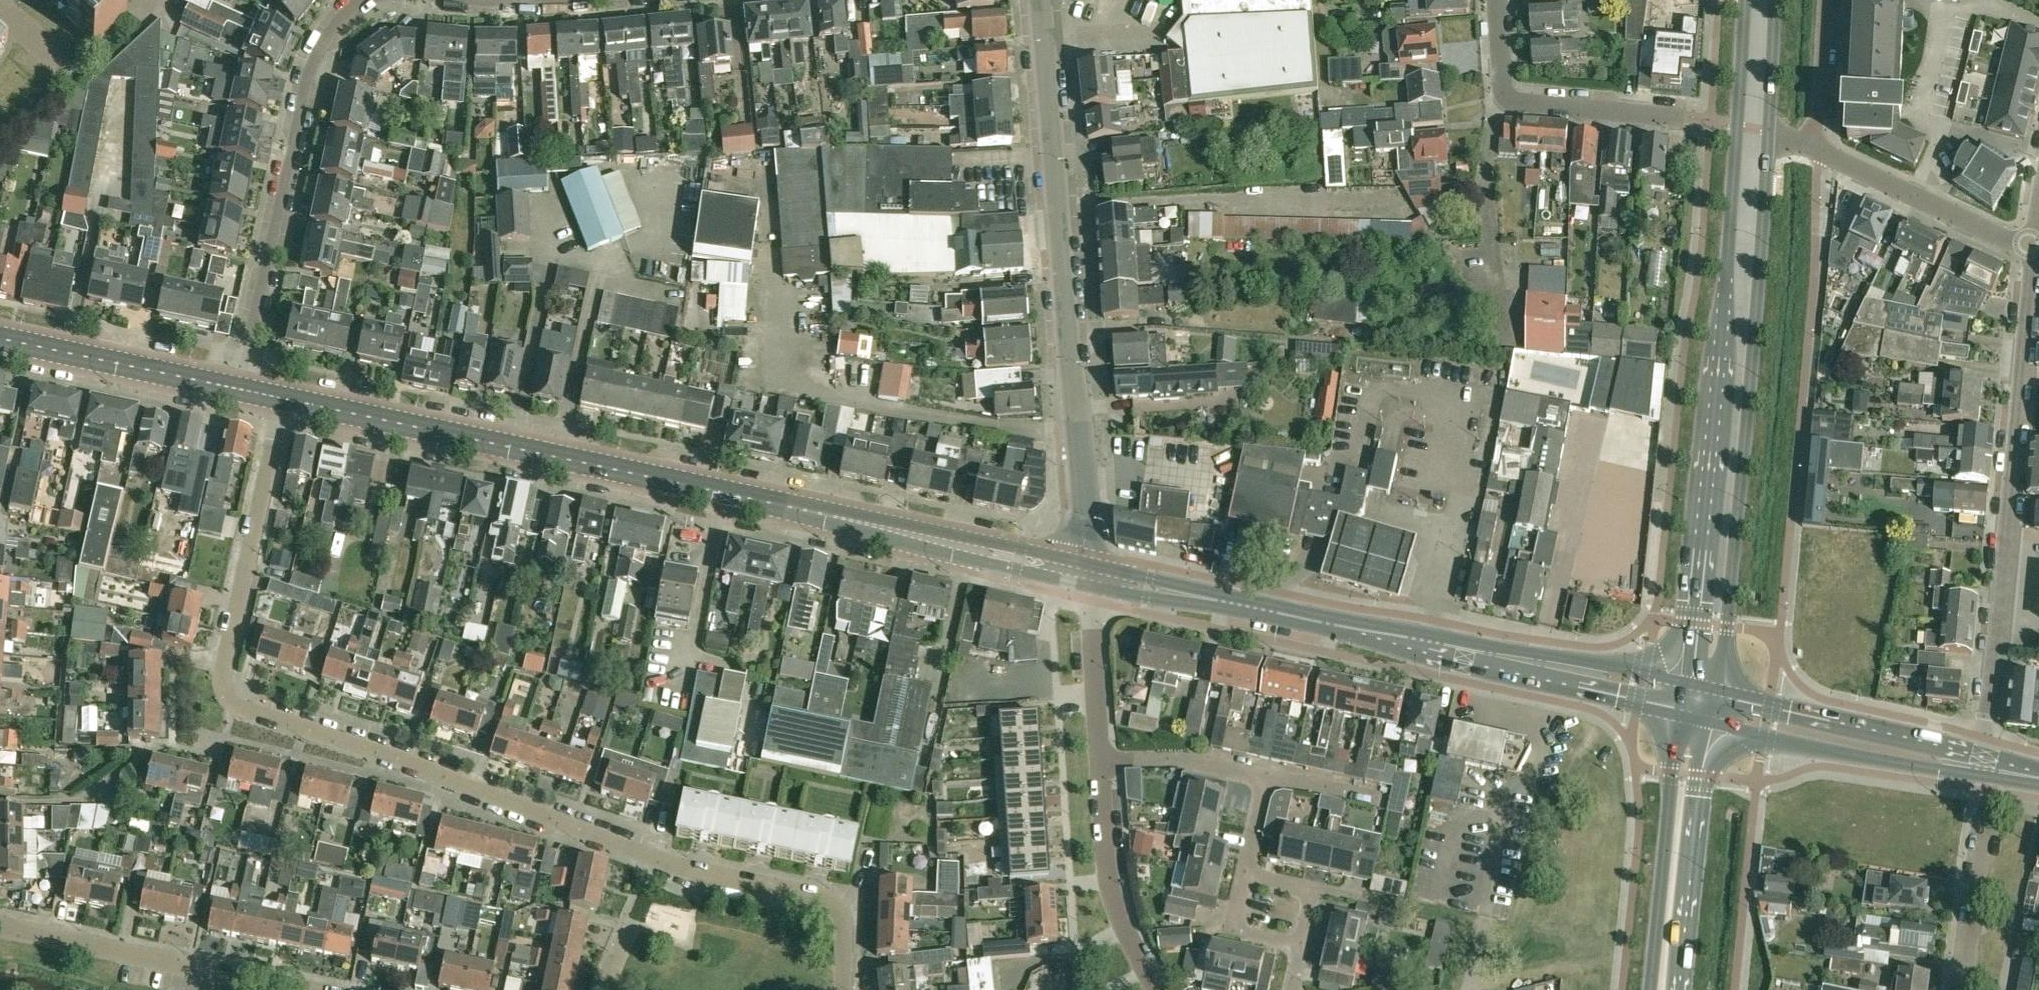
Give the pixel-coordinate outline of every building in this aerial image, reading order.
[(44,3),(93,48),(126,11),(114,0),(40,0),(44,3)] [(204,5),(194,0),(191,0),(188,5),(191,6),(202,11),(204,5)] [(306,7),(297,0),(265,0),(269,3),(269,4),(294,23),(296,21),(298,22),(304,14),(302,12),(306,7)] [(883,21),(901,19),(899,0),(881,0),(883,21)] [(993,7),(993,0),(956,0),(957,10),(993,7)] [(1312,0),(1182,0),(1187,52),(1184,56),(1186,56),(1188,80),(1190,105),(1205,103),(1205,104),(1319,92),(1313,17),(1312,0)] [(1429,1),(1409,2),(1409,7),(1390,9),(1391,23),(1408,22),(1408,18),(1431,17),(1431,15),(1467,12),(1466,1),(1467,0),(1429,0),(1429,1)] [(1905,1),(1899,0),(1857,0),(1851,99),(1847,99),(1846,119),(1849,119),(1848,141),(1874,143),(1874,150),(1914,169),(1925,145),(1898,132),(1899,122),(1900,122),(1901,102),(1900,102),(1905,1)] [(1643,38),(1648,1),(1629,2),(1627,43),(1643,45),(1643,38)] [(860,58),(859,43),(848,44),(844,3),(830,4),(827,2),(821,2),(819,6),(816,6),(820,39),(834,37),(836,56),(848,54),(849,67),(850,82),(852,93),(862,92),(859,66),(861,66),(860,58)] [(259,15),(255,22),(213,3),(208,14),(227,23),(250,33),(281,48),(284,42),(287,43),(291,34),(289,33),(290,30),(259,15)] [(1579,31),(1578,14),(1578,8),(1582,8),(1582,3),(1563,4),(1549,5),(1549,8),(1531,9),(1533,34),(1579,31)] [(1621,12),(1621,3),(1590,4),(1590,14),(1621,12)] [(791,60),(790,60),(791,70),(803,69),(801,42),(809,41),(806,7),(803,7),(800,5),(794,6),(793,8),(785,9),(791,60)] [(227,23),(208,14),(202,11),(191,6),(183,24),(219,41),(227,23)] [(791,60),(785,9),(779,9),(776,7),(770,8),(768,10),(766,11),(769,45),(780,44),(783,71),(791,70),(790,60),(791,60)] [(769,45),(766,11),(758,12),(756,9),(750,10),(748,12),(745,13),(749,47),(760,46),(762,63),(771,62),(769,45)] [(962,42),(1004,39),(1002,11),(971,13),(971,16),(944,18),(944,15),(906,18),(907,35),(961,31),(962,42)] [(668,18),(675,95),(685,94),(680,50),(692,49),(689,19),(678,20),(678,17),(668,18)] [(667,96),(675,95),(668,18),(658,19),(659,22),(648,23),(651,53),(656,52),(657,62),(663,61),(667,96)] [(140,40),(124,55),(137,70),(161,71),(164,20),(163,19),(140,40)] [(1644,38),(1640,71),(1653,73),(1652,83),(1681,86),(1683,67),(1695,68),(1700,21),(1684,20),(1682,41),(1644,38)] [(645,70),(644,54),(646,53),(643,24),(632,25),(630,22),(622,23),(629,97),(630,108),(641,107),(638,77),(636,77),(636,71),(645,70)] [(860,58),(873,57),(870,22),(857,23),(859,43),(860,58)] [(621,97),(629,97),(622,23),(614,24),(612,27),(602,28),(606,69),(618,68),(621,97)] [(2012,25),(2005,52),(2038,60),(2038,32),(2012,25)] [(582,117),(581,110),(576,27),(567,28),(565,31),(555,32),(557,61),(569,60),(573,117),(582,117)] [(590,109),(588,82),(586,59),(598,58),(596,29),(586,29),(583,27),(576,27),(581,110),(590,109)] [(1415,65),(1438,63),(1435,27),(1387,31),(1384,36),(1385,54),(1390,58),(1391,66),(1381,67),(1382,82),(1408,80),(1408,81),(1416,80),(1416,79),(1415,65)] [(727,29),(698,32),(702,65),(697,65),(701,103),(714,101),(711,78),(713,77),(712,65),(730,63),(727,29)] [(444,68),(447,34),(441,33),(441,31),(431,30),(430,32),(427,32),(424,63),(429,63),(429,67),(444,68)] [(558,124),(555,84),(554,59),(550,59),(548,31),(526,33),(529,72),(542,71),(545,124),(558,124)] [(444,68),(443,84),(462,86),(467,36),(464,35),(464,33),(454,32),(454,34),(447,34),(444,68)] [(194,45),(163,33),(161,68),(166,69),(189,73),(194,45)] [(279,54),(281,48),(250,33),(243,46),(247,48),(245,53),(273,66),(274,63),(276,65),(281,55),(279,54)] [(475,68),(475,98),(495,97),(495,88),(495,36),(488,36),(488,33),(478,33),(478,36),(475,36),(475,68)] [(1972,43),(1981,46),(1983,35),(1974,33),(1972,43)] [(510,88),(510,71),(510,68),(515,68),(515,36),(512,36),(512,34),(502,34),(502,36),(495,36),(495,88),(510,88)] [(373,45),(391,70),(403,61),(413,61),(415,37),(397,36),(389,41),(385,36),(373,45)] [(1562,57),(1582,55),(1588,55),(1587,42),(1581,43),(1581,41),(1533,44),(1535,66),(1562,64),(1562,57)] [(1969,54),(1978,56),(1981,46),(1972,43),(1969,54)] [(1591,44),(1591,54),(1603,55),(1603,44),(1591,44)] [(1626,44),(1623,75),(1639,76),(1642,45),(1626,44)] [(377,80),(391,70),(373,45),(360,55),(363,60),(356,66),(352,83),(376,88),(377,80)] [(976,77),(1007,75),(1005,47),(958,51),(959,62),(975,60),(976,77)] [(2005,52),(1999,77),(2038,87),(2038,60),(2005,52)] [(867,89),(886,88),(920,85),(917,54),(860,58),(863,90),(867,89)] [(98,78),(111,81),(111,79),(135,81),(137,81),(137,70),(124,55),(98,78)] [(1163,82),(1188,80),(1186,56),(1184,56),(1160,57),(1163,82)] [(1328,61),(1330,85),(1362,83),(1360,59),(1328,61)] [(1081,68),(1083,88),(1119,84),(1131,83),(1129,63),(1081,68)] [(205,78),(267,93),(268,87),(271,87),(273,77),(271,76),(271,74),(241,66),(240,71),(209,64),(205,78)] [(166,69),(160,94),(178,98),(183,73),(189,73),(166,69)] [(137,81),(135,81),(161,82),(161,71),(137,70),(137,81)] [(1396,106),(1396,109),(1375,111),(1374,107),(1330,110),(1331,130),(1375,128),(1397,126),(1397,127),(1413,125),(1445,122),(1444,121),(1440,77),(1416,79),(1416,80),(1408,81),(1411,104),(1396,106)] [(2038,103),(2036,103),(2038,92),(2038,87),(1999,77),(1992,103),(2035,114),(2038,103)] [(90,86),(90,87),(109,91),(111,81),(98,78),(90,86)] [(1165,107),(1190,105),(1188,80),(1163,82),(1165,107)] [(135,81),(135,92),(160,94),(161,82),(135,81)] [(1083,88),(1086,108),(1117,105),(1116,100),(1121,99),(1119,84),(1083,88)] [(1959,95),(1968,97),(1971,86),(1962,84),(1959,95)] [(265,99),(267,93),(233,85),(229,99),(233,100),(232,105),(262,113),(263,110),(265,110),(268,100),(265,99)] [(406,90),(414,101),(416,102),(418,86),(412,85),(406,90)] [(950,110),(1009,105),(1008,86),(965,89),(966,98),(949,99),(950,110)] [(109,91),(90,87),(89,92),(88,98),(107,101),(109,91)] [(868,110),(888,110),(886,88),(867,89),(868,102),(868,110)] [(337,108),(371,115),(374,101),(371,101),(372,96),(341,89),(341,92),(338,91),(336,101),(338,102),(337,108)] [(401,98),(414,101),(406,90),(402,93),(401,98)] [(88,98),(89,92),(82,91),(69,102),(63,132),(81,136),(82,129),(84,118),(86,108),(88,98)] [(160,94),(135,92),(134,104),(160,105),(160,94)] [(1957,105),(1965,107),(1968,97),(1959,95),(1957,105)] [(107,101),(88,98),(86,108),(104,111),(105,111),(107,101)] [(868,102),(861,103),(864,136),(871,135),(870,131),(868,110),(868,102)] [(1206,119),(1205,104),(1205,103),(1190,105),(1165,107),(1167,123),(1191,121),(1191,120),(1206,119)] [(1986,129),(1989,130),(1989,131),(2024,140),(2031,113),(2035,114),(1992,103),(1986,129)] [(134,104),(134,115),(159,116),(160,105),(134,104)] [(976,127),(1011,124),(1009,105),(950,110),(951,120),(959,120),(959,128),(976,127)] [(86,108),(84,118),(103,122),(105,111),(104,111),(86,108)] [(368,130),(371,115),(337,108),(335,115),(333,115),(331,124),(333,125),(333,128),(364,135),(365,129),(368,130)] [(447,111),(433,108),(429,128),(443,131),(447,111)] [(870,131),(890,130),(888,110),(868,110),(870,131)] [(1086,116),(1089,139),(1123,135),(1122,123),(1138,121),(1137,110),(1086,116)] [(230,114),(222,113),(220,120),(205,117),(202,128),(210,130),(256,140),(258,134),(260,134),(263,124),(260,124),(261,121),(230,114)] [(134,115),(134,126),(159,127),(159,116),(134,115)] [(103,122),(84,118),(82,129),(101,132),(103,122)] [(1541,154),(1543,122),(1507,119),(1505,139),(1502,139),(1501,154),(1517,155),(1517,151),(1541,154)] [(780,147),(777,121),(761,122),(764,148),(780,147)] [(54,122),(37,138),(51,141),(54,122)] [(683,154),(707,153),(704,122),(686,122),(687,137),(682,137),(683,154)] [(1564,172),(1569,124),(1543,122),(1541,154),(1556,155),(1555,171),(1564,172)] [(951,148),(1012,144),(1011,124),(976,127),(959,128),(960,139),(950,139),(951,148)] [(1416,149),(1414,135),(1413,125),(1397,127),(1397,126),(1375,128),(1375,129),(1354,131),(1356,149),(1376,147),(1377,153),(1399,151),(1400,165),(1411,164),(1409,150),(1416,149)] [(133,137),(158,138),(159,127),(134,126),(133,137)] [(828,148),(826,126),(801,128),(804,151),(828,148)] [(725,157),(754,154),(751,128),(723,131),(725,157)] [(101,132),(82,129),(81,136),(80,139),(99,142),(101,132)] [(255,147),(256,140),(210,130),(207,145),(223,148),(222,153),(252,160),(253,157),(255,157),(258,147),(255,147)] [(613,144),(613,150),(613,154),(616,154),(634,153),(634,130),(633,130),(612,131),(613,141),(613,144)] [(890,130),(870,131),(871,135),(872,150),(892,150),(890,130)] [(418,137),(393,131),(390,145),(415,150),(418,137)] [(510,133),(512,159),(528,159),(526,132),(510,133)] [(1411,164),(1412,173),(1396,174),(1403,185),(1436,182),(1434,164),(1448,163),(1447,155),(1450,151),(1449,143),(1446,140),(1445,132),(1414,135),(1416,149),(1409,150),(1411,164)] [(800,150),(798,134),(786,135),(788,152),(800,150)] [(1570,197),(1594,200),(1597,169),(1595,169),(1598,137),(1593,137),(1592,134),(1585,134),(1584,136),(1576,135),(1575,140),(1573,140),(1571,154),(1573,155),(1572,166),(1571,166),(1570,197)] [(376,146),(362,143),(331,136),(331,139),(328,138),(326,148),(329,149),(327,155),(372,165),(376,146)] [(49,141),(33,137),(30,153),(45,156),(49,141)] [(133,137),(133,148),(158,149),(158,142),(158,138),(133,137)] [(636,139),(637,154),(655,153),(653,138),(636,139)] [(1630,155),(1631,141),(1610,138),(1608,158),(1605,158),(1601,214),(1614,215),(1616,191),(1630,192),(1634,156),(1630,155)] [(99,142),(80,139),(78,149),(97,153),(99,142)] [(1108,187),(1144,183),(1143,167),(1159,165),(1156,140),(1115,144),(1117,159),(1105,161),(1108,187)] [(158,149),(157,155),(168,158),(176,160),(180,147),(158,142),(158,149)] [(1640,172),(1637,199),(1650,200),(1652,188),(1664,190),(1665,178),(1666,178),(1669,145),(1643,142),(1641,159),(1637,159),(1635,172),(1640,172)] [(608,143),(595,144),(596,147),(596,148),(596,150),(596,153),(596,155),(596,156),(610,154),(609,143),(608,143)] [(1993,211),(2004,194),(2016,175),(2017,175),(2015,167),(1981,144),(1974,154),(1967,149),(1969,146),(1968,145),(1966,147),(1963,151),(1961,154),(1959,157),(1958,159),(1956,163),(1955,167),(1954,171),(1953,176),(1954,176),(1955,172),(1960,175),(1954,185),(1993,211)] [(158,149),(133,148),(132,159),(157,161),(157,155),(158,149)] [(97,153),(78,149),(76,159),(95,163),(97,153)] [(963,191),(951,191),(952,152),(820,150),(821,152),(826,218),(833,218),(863,219),(953,220),(959,220),(965,220),(971,220),(978,219),(983,219),(988,219),(993,218),(998,218),(998,217),(997,207),(977,208),(976,198),(963,198),(963,191)] [(830,273),(826,218),(821,152),(774,152),(783,253),(782,253),(784,278),(802,277),(805,283),(813,282),(815,275),(831,274),(830,273)] [(443,157),(430,154),(425,176),(439,179),(443,157)] [(385,168),(372,165),(327,155),(326,162),(323,161),(321,171),(324,172),(323,175),(357,182),(359,173),(392,180),(394,170),(385,168)] [(13,156),(0,168),(0,184),(7,186),(13,156)] [(95,163),(76,159),(74,170),(93,173),(95,163)] [(132,171),(157,172),(157,168),(157,161),(132,159),(132,171)] [(212,179),(247,187),(248,181),(251,181),(253,171),(250,171),(251,168),(220,161),(219,166),(215,165),(212,179)] [(498,194),(548,191),(547,161),(496,164),(498,194)] [(1344,161),(1325,163),(1326,179),(1345,178),(1344,161)] [(1474,161),(1457,163),(1458,176),(1475,174),(1474,161)] [(478,164),(458,163),(458,175),(477,176),(478,164)] [(93,173),(74,170),(72,180),(91,184),(93,173)] [(132,171),(131,182),(156,183),(157,172),(132,171)] [(597,171),(562,184),(588,251),(623,237),(597,171)] [(1526,186),(1538,187),(1539,173),(1528,172),(1526,186)] [(156,192),(170,195),(172,182),(158,179),(156,192)] [(245,194),(247,187),(212,179),(209,194),(213,195),(212,200),(242,207),(243,204),(246,204),(248,194),(245,194)] [(91,184),(72,180),(70,190),(89,194),(91,184)] [(457,184),(440,180),(435,204),(452,207),(457,184)] [(156,192),(156,183),(131,182),(130,203),(131,203),(155,208),(156,192)] [(317,202),(351,210),(351,209),(372,213),(374,203),(354,198),(354,195),(351,194),(352,189),(321,183),(321,186),(318,185),(316,195),(319,196),(317,202)] [(1559,205),(1569,205),(1569,188),(1559,188),(1559,205)] [(84,219),(89,194),(70,190),(65,215),(84,219)] [(171,195),(170,195),(156,192),(155,208),(155,218),(166,220),(171,195)] [(701,194),(692,257),(751,265),(760,202),(701,194)] [(155,208),(131,203),(130,203),(108,199),(106,209),(133,215),(155,220),(155,218),(155,208)] [(498,200),(500,240),(528,239),(526,199),(498,200)] [(434,204),(421,201),(417,223),(429,226),(430,224),(433,210),(434,204)] [(348,224),(351,210),(317,202),(316,209),(313,209),(311,218),(314,219),(313,222),(344,229),(345,223),(348,224)] [(430,224),(429,226),(447,230),(452,207),(435,204),(434,204),(433,210),(430,224)] [(1877,247),(1878,247),(1892,217),(1890,215),(1889,212),(1883,209),(1880,211),(1868,205),(1860,223),(1856,222),(1845,245),(1832,239),(1829,266),(1845,273),(1851,259),(1854,260),(1859,248),(1874,255),(1877,247)] [(198,226),(202,227),(236,234),(238,227),(241,228),(243,218),(240,218),(241,214),(202,206),(198,226)] [(1645,223),(1646,208),(1632,207),(1631,222),(1645,223)] [(1150,231),(1149,222),(1156,221),(1155,209),(1097,214),(1099,233),(1134,230),(1134,233),(1140,232),(1150,231)] [(88,231),(84,219),(65,215),(62,228),(87,234),(88,231)] [(154,241),(155,220),(133,215),(130,228),(139,230),(137,237),(145,239),(137,276),(123,272),(115,306),(140,311),(148,278),(147,278),(150,264),(158,265),(163,243),(154,241)] [(830,273),(851,274),(901,276),(956,276),(983,274),(1022,271),(1018,215),(1016,215),(1017,216),(998,217),(998,218),(993,218),(988,219),(983,219),(978,219),(971,220),(965,220),(959,220),(953,220),(863,219),(833,218),(826,218),(830,273)] [(1201,238),(1201,215),(1189,215),(1189,238),(1201,238)] [(1213,239),(1213,215),(1201,215),(1201,238),(1213,239)] [(1224,239),(1225,219),(1225,216),(1213,215),(1213,239),(1224,239)] [(1412,244),(1438,244),(1422,217),(1412,223),(1412,244)] [(177,222),(166,220),(155,218),(155,220),(154,241),(163,243),(165,229),(175,231),(177,222)] [(1235,239),(1235,219),(1225,219),(1224,239),(1235,239)] [(1245,239),(1245,219),(1235,219),(1235,239),(1245,239)] [(1255,240),(1256,219),(1245,219),(1245,239),(1255,240)] [(1266,240),(1266,220),(1256,219),(1255,240),(1266,240)] [(1276,240),(1277,220),(1266,220),(1266,240),(1276,240)] [(1287,241),(1287,220),(1277,220),(1276,240),(1287,241)] [(1297,241),(1298,220),(1287,220),(1287,241),(1297,241)] [(1307,241),(1308,221),(1298,220),(1297,241),(1307,241)] [(1318,241),(1318,221),(1308,221),(1307,241),(1318,241)] [(1328,242),(1329,221),(1318,221),(1318,241),(1328,242)] [(1339,242),(1339,221),(1329,221),(1328,242),(1339,242)] [(1349,242),(1350,222),(1339,221),(1339,242),(1349,242)] [(1906,274),(1926,232),(1919,229),(1920,226),(1909,221),(1908,224),(1906,223),(1894,248),(1903,253),(1893,273),(1904,278),(1906,274)] [(1360,242),(1360,222),(1350,222),(1349,242),(1360,242)] [(1370,243),(1370,222),(1360,222),(1360,242),(1370,243)] [(1380,243),(1381,222),(1370,222),(1370,243),(1380,243)] [(1391,243),(1391,223),(1381,222),(1380,243),(1391,243)] [(1401,243),(1402,223),(1391,223),(1391,243),(1401,243)] [(1412,244),(1412,223),(1402,223),(1401,243),(1412,244)] [(48,227),(36,224),(33,240),(45,242),(48,227)] [(29,251),(34,228),(21,225),(12,265),(0,263),(0,298),(12,300),(19,268),(25,269),(29,251)] [(426,229),(411,225),(408,238),(423,241),(426,229)] [(235,241),(236,234),(202,227),(199,241),(203,242),(202,247),(232,254),(233,251),(236,251),(238,241),(235,241)] [(307,249),(341,257),(373,263),(376,250),(344,244),(344,242),(341,241),(342,236),(311,230),(311,233),(308,232),(306,242),(309,242),(307,249)] [(1141,242),(1140,232),(1134,233),(1134,230),(1099,233),(1100,252),(1135,248),(1135,243),(1141,242)] [(1926,232),(1906,274),(1915,279),(1923,262),(1933,267),(1945,242),(1944,241),(1945,238),(1935,233),(1933,236),(1926,232)] [(501,284),(498,238),(484,239),(487,284),(501,284)] [(22,304),(45,308),(53,267),(57,248),(35,243),(22,304)] [(163,243),(158,265),(167,268),(172,245),(163,243)] [(1964,284),(1986,293),(1992,296),(2004,270),(1977,258),(1979,255),(1954,243),(1941,272),(1953,277),(1960,262),(1972,267),(1965,283),(1964,284)] [(1155,265),(1152,265),(1150,247),(1135,248),(1100,252),(1103,288),(1153,284),(1152,273),(1155,273),(1155,265)] [(425,251),(408,248),(403,270),(420,273),(425,251)] [(338,271),(341,257),(307,249),(306,256),(303,255),(301,265),(304,266),(303,269),(334,276),(335,271),(338,271)] [(115,306),(123,272),(125,262),(110,259),(111,253),(97,250),(93,267),(96,268),(89,300),(115,306)] [(200,270),(204,252),(194,250),(190,268),(200,270)] [(1663,286),(1667,257),(1651,255),(1647,284),(1663,286)] [(432,277),(444,279),(446,271),(448,264),(424,259),(422,269),(421,275),(432,277)] [(506,284),(531,284),(532,262),(506,262),(506,284)] [(697,266),(696,285),(748,289),(749,268),(708,265),(708,267),(697,266)] [(53,267),(45,308),(67,313),(76,272),(53,267)] [(569,287),(573,271),(559,268),(559,269),(554,291),(554,292),(567,295),(568,291),(569,287)] [(418,275),(403,271),(400,286),(415,289),(418,275)] [(1530,271),(1527,351),(1567,355),(1568,308),(1569,272),(1530,271)] [(1965,283),(1953,277),(1941,272),(1931,291),(1928,290),(1918,310),(1944,315),(1973,320),(1986,293),(1964,284),(1965,283)] [(850,302),(851,274),(830,273),(831,274),(833,300),(850,302)] [(224,293),(214,291),(217,277),(208,275),(205,289),(198,323),(199,323),(198,326),(209,328),(209,326),(217,327),(224,293)] [(315,314),(314,313),(321,282),(302,278),(299,292),(307,294),(303,311),(294,309),(287,343),(294,344),(294,347),(304,349),(304,346),(308,347),(315,314)] [(179,319),(186,285),(171,282),(171,285),(165,284),(158,315),(162,316),(161,318),(171,320),(172,318),(179,319)] [(347,321),(344,320),(351,284),(342,282),(339,296),(327,351),(332,352),(332,354),(342,357),(342,354),(345,355),(351,325),(347,324),(347,321)] [(198,323),(205,289),(186,285),(179,319),(180,320),(180,322),(190,324),(190,322),(198,323)] [(433,289),(420,286),(414,314),(427,317),(433,289)] [(1188,287),(1169,289),(1170,306),(1190,304),(1188,287)] [(963,311),(1025,306),(1023,288),(961,293),(962,298),(945,299),(945,307),(944,310),(963,311)] [(379,292),(367,289),(365,297),(377,300),(379,292)] [(1103,293),(1105,319),(1140,317),(1140,308),(1165,306),(1164,289),(1103,293)] [(611,325),(618,294),(605,291),(599,322),(611,325)] [(1898,291),(1896,295),(1895,297),(1892,305),(1917,310),(1920,304),(1921,302),(1898,291)] [(327,351),(339,296),(328,294),(323,315),(315,314),(308,347),(313,348),(313,351),(323,353),(323,350),(327,351)] [(624,328),(631,297),(618,294),(611,325),(624,328)] [(403,295),(400,309),(413,312),(416,298),(403,295)] [(637,331),(644,300),(631,297),(624,328),(637,331)] [(1370,305),(1316,299),(1314,321),(1367,327),(1370,305)] [(650,333),(656,303),(644,300),(637,331),(650,333)] [(850,318),(850,302),(833,300),(834,316),(850,318)] [(1890,305),(1879,303),(1866,300),(1854,326),(1940,344),(1940,343),(1942,331),(1971,335),(1973,320),(1944,315),(1918,310),(1890,305)] [(661,336),(668,305),(656,303),(650,333),(661,336)] [(668,305),(661,336),(673,338),(680,308),(668,305)] [(984,327),(1026,324),(1025,306),(963,311),(944,310),(944,323),(965,321),(965,319),(983,318),(984,327)] [(469,311),(456,308),(451,334),(463,337),(469,311)] [(1594,325),(1582,324),(1583,308),(1568,308),(1567,355),(1593,358),(1594,325)] [(394,365),(397,366),(404,336),(399,335),(402,319),(387,316),(385,328),(378,362),(384,363),(384,366),(394,368),(394,365)] [(455,385),(455,386),(459,387),(460,389),(466,391),(468,389),(477,391),(485,358),(484,357),(488,339),(475,336),(479,318),(469,316),(468,334),(466,338),(455,385)] [(378,362),(385,328),(370,325),(370,328),(365,327),(358,357),(361,358),(361,361),(371,363),(371,360),(378,362)] [(1971,348),(1940,343),(1940,344),(1854,326),(1842,353),(1938,370),(1940,357),(1969,361),(1971,348)] [(559,403),(565,376),(568,377),(578,331),(563,327),(561,337),(544,333),(540,355),(542,356),(533,397),(540,399),(542,402),(549,404),(552,401),(559,403)] [(966,351),(1028,346),(1027,328),(983,332),(984,341),(965,343),(966,351)] [(1625,329),(1622,362),(1655,366),(1658,333),(1625,329)] [(863,337),(840,334),(837,353),(861,356),(863,337)] [(1166,348),(1165,336),(1116,340),(1117,353),(1113,356),(1113,362),(1117,365),(1118,367),(1150,366),(1150,370),(1167,369),(1166,348)] [(426,388),(433,357),(420,355),(424,339),(413,337),(403,384),(426,388)] [(495,347),(486,387),(493,389),(495,392),(502,394),(505,391),(512,393),(522,345),(508,342),(507,350),(495,347)] [(449,393),(451,385),(459,347),(448,344),(445,360),(433,357),(426,388),(449,393)] [(1342,347),(1297,344),(1295,362),(1340,360),(1342,347)] [(986,368),(1029,365),(1028,346),(966,351),(967,360),(985,358),(986,368)] [(1859,363),(1860,357),(1849,356),(1844,355),(1844,357),(1842,368),(1849,369),(1857,370),(1859,363)] [(1610,415),(1620,368),(1602,363),(1591,410),(1610,415)] [(1246,367),(1216,368),(1218,390),(1248,389),(1246,367)] [(909,373),(884,368),(879,398),(904,402),(909,373)] [(1119,399),(1151,397),(1155,400),(1179,399),(1182,396),(1181,391),(1187,391),(1188,395),(1217,393),(1216,368),(1173,371),(1173,369),(1150,370),(1150,373),(1118,374),(1118,385),(1116,385),(1116,397),(1119,397),(1119,399)] [(1005,371),(974,374),(976,401),(994,400),(995,415),(1033,412),(1032,400),(1035,397),(1034,391),(1031,388),(1031,385),(1006,386),(1005,371)] [(606,412),(613,378),(588,373),(580,407),(606,412)] [(1338,376),(1327,374),(1320,420),(1331,422),(1338,376)] [(1934,398),(1982,403),(1984,380),(1936,376),(1934,398)] [(688,394),(675,391),(677,380),(665,377),(663,389),(655,423),(680,428),(688,394)] [(631,418),(638,384),(613,378),(606,412),(631,418)] [(5,381),(0,380),(0,412),(15,415),(20,394),(3,391),(5,381)] [(716,401),(700,397),(703,385),(691,383),(689,395),(688,394),(680,428),(706,434),(709,420),(712,421),(716,401)] [(655,423),(663,389),(638,384),(631,418),(655,423)] [(1927,387),(1901,385),(1900,395),(1926,397),(1927,387)] [(742,405),(733,403),(735,389),(719,386),(716,401),(712,421),(728,424),(727,431),(729,431),(726,449),(735,451),(737,454),(750,457),(757,422),(740,418),(742,405)] [(32,420),(33,416),(52,420),(58,392),(33,387),(26,419),(32,420)] [(76,429),(82,397),(58,392),(52,420),(64,422),(60,439),(73,442),(76,429)] [(1934,398),(1926,397),(1900,395),(1899,405),(1925,408),(1925,406),(1945,408),(1944,422),(1980,425),(1982,403),(1934,398)] [(108,432),(114,404),(90,399),(79,451),(103,456),(108,432)] [(1565,437),(1571,405),(1541,400),(1534,431),(1523,486),(1520,497),(1515,529),(1546,535),(1565,437)] [(108,432),(103,456),(102,464),(117,467),(123,435),(133,437),(139,409),(114,404),(108,432)] [(813,467),(817,468),(822,444),(833,446),(841,408),(826,406),(823,421),(820,437),(807,434),(811,419),(798,416),(795,432),(794,431),(791,445),(794,446),(791,463),(803,465),(804,468),(810,470),(813,467)] [(850,432),(851,425),(854,411),(841,408),(833,446),(845,449),(839,476),(861,480),(869,446),(871,437),(850,432)] [(775,459),(779,441),(782,442),(787,415),(777,413),(775,426),(757,422),(750,457),(763,460),(766,457),(775,459)] [(1811,441),(1835,443),(1837,415),(1814,413),(1811,441)] [(168,422),(164,421),(165,419),(156,417),(155,419),(144,417),(138,447),(136,447),(130,474),(142,476),(147,451),(161,454),(168,422)] [(200,456),(195,454),(202,423),(180,418),(172,450),(186,453),(180,476),(178,476),(174,493),(205,500),(210,481),(206,480),(206,478),(196,476),(200,456)] [(233,461),(245,464),(252,433),(226,428),(215,482),(210,481),(205,500),(199,531),(222,536),(227,512),(220,510),(222,502),(225,503),(233,461)] [(1994,433),(1974,431),(1962,430),(1961,441),(1917,437),(1916,450),(1919,451),(1935,452),(1941,453),(1992,458),(1994,433)] [(901,461),(906,436),(894,434),(892,441),(871,437),(869,446),(861,480),(883,485),(889,458),(901,461)] [(928,495),(936,460),(914,456),(918,439),(906,436),(901,461),(912,463),(906,490),(928,495)] [(1007,449),(1028,452),(1032,453),(1034,441),(1009,437),(1007,449)] [(311,480),(318,447),(295,442),(282,502),(294,504),(299,478),(311,480)] [(1831,444),(1811,442),(1807,482),(1808,482),(1827,484),(1828,471),(1831,444)] [(1831,444),(1828,471),(1861,474),(1863,447),(1831,444)] [(2033,444),(2031,469),(2038,470),(2038,445),(2033,444)] [(76,449),(62,446),(59,459),(73,463),(76,449)] [(960,448),(960,451),(939,447),(936,460),(928,495),(950,499),(955,473),(967,475),(972,451),(960,448)] [(1372,475),(1349,469),(1342,497),(1312,491),(1311,496),(1299,493),(1308,454),(1246,447),(1239,480),(1230,521),(1301,536),(1302,534),(1323,538),(1364,512),(1372,475)] [(11,451),(0,448),(0,500),(11,451)] [(335,526),(335,522),(339,506),(349,454),(325,448),(318,480),(324,481),(320,502),(327,503),(323,523),(335,526)] [(994,509),(1001,475),(981,470),(984,453),(972,451),(967,475),(978,478),(973,504),(994,509)] [(1934,464),(1935,452),(1919,451),(1918,462),(1934,464)] [(1001,475),(994,509),(1016,514),(1017,510),(1030,513),(1045,496),(1046,455),(1032,453),(1028,452),(1022,479),(1001,475)] [(1378,453),(1369,490),(1379,492),(1389,495),(1398,458),(1388,456),(1378,453)] [(1989,482),(1992,458),(1941,453),(1940,461),(1949,462),(1948,471),(1958,472),(1957,479),(1989,482)] [(367,490),(368,490),(374,459),(349,454),(339,506),(335,522),(350,525),(354,502),(364,504),(367,490)] [(427,524),(438,472),(413,467),(406,498),(422,501),(413,540),(423,542),(426,529),(427,524)] [(2031,469),(2028,494),(2038,495),(2038,470),(2031,469)] [(441,506),(456,509),(463,478),(438,472),(427,524),(437,526),(441,506)] [(19,511),(31,514),(38,480),(20,476),(18,475),(10,509),(19,511)] [(1511,483),(1490,479),(1487,491),(1509,495),(1511,483)] [(1892,491),(1909,492),(1910,481),(1893,479),(1892,491)] [(1936,484),(1922,482),(1921,483),(1921,493),(1920,496),(1936,497),(1935,510),(1986,515),(1989,489),(1969,487),(1936,484)] [(1512,483),(1509,495),(1520,497),(1523,486),(1512,483)] [(506,550),(518,489),(501,486),(492,527),(500,528),(496,548),(506,550)] [(485,522),(491,492),(469,487),(458,538),(469,540),(473,519),(485,522)] [(1117,512),(1119,548),(1156,555),(1157,540),(1188,543),(1186,561),(1205,565),(1213,497),(1144,488),(1140,517),(1117,512)] [(520,532),(528,534),(536,493),(518,489),(506,550),(503,563),(513,565),(520,532)] [(112,556),(125,496),(96,490),(89,520),(86,537),(79,569),(102,574),(108,575),(112,556)] [(566,550),(575,509),(551,504),(547,521),(543,520),(540,534),(544,534),(539,561),(551,563),(555,548),(566,550)] [(589,539),(599,541),(606,510),(583,505),(571,561),(583,564),(589,539)] [(395,509),(392,522),(390,533),(401,535),(406,511),(395,509)] [(1328,548),(1321,572),(1399,592),(1406,568),(1415,531),(1338,510),(1328,548)] [(640,518),(631,516),(629,513),(623,512),(620,514),(617,514),(611,545),(621,548),(614,579),(627,581),(640,518)] [(284,544),(290,515),(277,513),(272,542),(284,544)] [(59,531),(86,537),(89,520),(62,514),(59,531)] [(1487,573),(1492,548),(1499,517),(1483,514),(1478,536),(1481,537),(1467,603),(1476,604),(1478,607),(1484,609),(1487,607),(1491,607),(1497,576),(1487,573)] [(663,523),(661,523),(659,519),(653,518),(650,520),(640,518),(627,581),(638,584),(645,553),(656,556),(663,523)] [(390,533),(392,522),(381,519),(374,553),(385,555),(386,551),(390,533)] [(1931,538),(1911,536),(1910,550),(1930,552),(1931,538)] [(20,540),(19,551),(30,552),(31,541),(20,540)] [(752,547),(751,547),(743,545),(743,543),(733,540),(733,543),(730,542),(724,574),(734,576),(727,606),(726,614),(737,617),(739,608),(744,584),(752,547)] [(468,543),(459,541),(457,553),(466,555),(468,543)] [(744,584),(757,587),(746,642),(756,644),(762,619),(763,619),(770,584),(780,586),(787,554),(784,554),(785,551),(775,549),(775,552),(766,550),(767,549),(766,548),(763,546),(760,545),(757,545),(755,545),(753,545),(751,546),(751,547),(752,547),(744,584)] [(30,562),(30,552),(19,551),(18,561),(30,562)] [(273,552),(269,567),(288,571),(292,556),(273,552)] [(1532,564),(1534,557),(1510,552),(1504,582),(1513,584),(1508,611),(1523,614),(1525,616),(1531,618),(1534,616),(1535,616),(1538,601),(1540,600),(1542,588),(1541,586),(1545,566),(1532,564)] [(112,556),(108,575),(107,576),(138,582),(142,563),(112,556)] [(816,558),(813,560),(800,557),(797,574),(794,574),(791,589),(796,590),(788,628),(801,631),(809,592),(820,595),(826,563),(824,562),(822,559),(816,558)] [(73,560),(58,558),(56,580),(71,581),(73,560)] [(654,622),(688,628),(698,572),(692,571),(691,574),(670,570),(671,567),(665,566),(654,622)] [(96,604),(102,574),(79,569),(73,599),(96,604)] [(293,572),(288,587),(316,595),(321,581),(293,572)] [(1978,599),(1958,597),(1948,596),(1951,573),(1938,572),(1936,589),(1934,610),(1945,612),(1944,622),(1975,625),(1978,599)] [(858,637),(870,579),(844,574),(838,605),(837,605),(836,622),(837,622),(837,621),(851,624),(849,635),(858,637)] [(889,613),(895,585),(870,579),(858,637),(867,639),(870,623),(872,623),(875,610),(889,613)] [(271,581),(267,592),(300,604),(304,593),(271,581)] [(900,602),(897,615),(891,646),(874,729),(851,724),(840,780),(868,785),(870,786),(910,794),(925,797),(930,775),(930,771),(916,768),(919,755),(932,688),(919,685),(913,684),(917,661),(914,660),(917,647),(920,648),(921,644),(902,639),(904,632),(907,620),(911,621),(912,619),(914,605),(944,611),(948,589),(947,588),(948,586),(936,583),(936,586),(913,581),(908,604),(904,603),(900,602)] [(7,608),(9,584),(0,583),(0,608),(7,608)] [(67,593),(67,583),(59,583),(59,593),(67,593)] [(625,586),(609,583),(602,618),(617,621),(621,605),(625,586)] [(31,586),(18,585),(18,594),(30,595),(31,586)] [(152,585),(149,597),(163,600),(166,589),(152,585)] [(439,590),(415,586),(409,617),(432,622),(439,590)] [(173,596),(167,620),(196,626),(202,602),(173,596)] [(1004,631),(1010,601),(988,597),(981,626),(984,627),(977,658),(980,658),(997,662),(998,657),(999,653),(999,652),(1004,631)] [(399,601),(382,598),(378,615),(396,619),(399,601)] [(1588,601),(1575,598),(1570,620),(1583,623),(1588,601)] [(324,599),(320,612),(333,615),(337,603),(324,599)] [(1039,634),(1044,609),(1010,601),(1004,631),(999,652),(999,653),(998,657),(997,662),(1011,665),(1011,664),(1037,662),(1036,638),(1035,638),(1036,633),(1039,634)] [(621,605),(617,621),(613,639),(628,642),(636,609),(621,605)] [(891,646),(897,615),(889,613),(883,644),(891,646)] [(287,640),(275,636),(278,627),(258,621),(251,619),(249,630),(255,631),(249,649),(258,652),(255,660),(278,667),(287,640)] [(191,651),(196,626),(167,620),(162,645),(191,651)] [(391,620),(388,632),(400,636),(404,624),(391,620)] [(365,622),(359,641),(353,661),(344,688),(352,691),(350,696),(364,701),(366,695),(367,695),(375,668),(380,653),(367,649),(374,625),(365,622)] [(486,635),(488,625),(477,622),(475,633),(486,635)] [(1973,653),(1975,625),(1944,622),(1942,634),(1927,632),(1926,649),(1973,653)] [(14,633),(27,634),(27,624),(15,623),(14,633)] [(495,653),(511,657),(516,631),(501,628),(495,653)] [(114,629),(111,646),(111,647),(120,648),(121,648),(129,647),(132,633),(114,629)] [(132,633),(129,647),(151,652),(155,636),(132,631),(132,633)] [(26,644),(27,634),(14,633),(14,643),(26,644)] [(414,635),(409,651),(424,656),(429,640),(414,635)] [(321,680),(344,688),(353,661),(359,641),(352,638),(346,658),(329,653),(321,680)] [(792,677),(800,641),(790,638),(782,675),(792,677)] [(809,713),(841,720),(849,680),(828,676),(836,640),(824,638),(817,673),(809,713)] [(1165,688),(1175,645),(1147,639),(1140,670),(1156,673),(1154,685),(1165,688)] [(287,640),(278,667),(301,675),(304,667),(312,670),(321,642),(316,640),(313,648),(287,640)] [(444,640),(438,659),(453,664),(459,645),(444,640)] [(957,659),(965,661),(969,662),(972,645),(961,643),(960,643),(957,657),(957,659)] [(119,657),(120,648),(111,647),(111,646),(102,645),(100,658),(118,660),(119,657)] [(1195,681),(1202,651),(1175,645),(1165,688),(1177,690),(1179,678),(1195,681)] [(101,647),(87,646),(86,654),(100,655),(101,647)] [(400,666),(404,655),(397,653),(393,664),(400,666)] [(1947,656),(1920,654),(1918,668),(1946,671),(1947,656)] [(3,655),(0,655),(0,680),(1,681),(23,682),(24,667),(2,665),(3,655)] [(397,675),(389,702),(398,705),(396,711),(409,715),(411,709),(412,710),(421,683),(407,678),(413,658),(404,655),(400,666),(397,675)] [(1229,720),(1242,660),(1222,655),(1215,687),(1225,689),(1212,747),(1223,750),(1228,728),(1229,720)] [(491,666),(506,671),(509,660),(495,656),(491,666)] [(129,683),(159,683),(159,658),(129,658),(129,683)] [(1256,696),(1263,664),(1242,660),(1231,712),(1243,715),(1247,694),(1256,696)] [(1281,716),(1291,670),(1270,666),(1263,697),(1275,700),(1272,714),(1281,716)] [(1918,668),(1903,666),(1902,679),(1917,681),(1918,668)] [(367,695),(389,702),(397,675),(375,668),(367,695)] [(1305,706),(1312,675),(1291,670),(1281,716),(1277,735),(1271,760),(1281,763),(1286,738),(1285,738),(1289,718),(1290,718),(1293,704),(1305,706)] [(681,762),(726,772),(739,711),(735,710),(717,706),(723,683),(717,677),(698,674),(684,746),(681,762)] [(1962,677),(1930,674),(1928,701),(1960,704),(1962,677)] [(2038,703),(2038,677),(2011,674),(2008,700),(2038,703)] [(1323,771),(1343,682),(1323,677),(1316,710),(1326,712),(1318,750),(1300,746),(1295,765),(1323,771)] [(563,684),(550,681),(548,689),(552,695),(560,697),(563,684)] [(1198,743),(1205,715),(1211,684),(1200,681),(1187,741),(1198,743)] [(1355,718),(1363,686),(1343,682),(1323,771),(1345,776),(1348,765),(1337,762),(1340,751),(1339,746),(1346,716),(1355,718)] [(159,709),(159,683),(129,683),(129,708),(159,709)] [(70,698),(86,698),(86,685),(70,685),(70,698)] [(1147,717),(1158,720),(1165,688),(1154,685),(1147,717)] [(452,731),(461,704),(435,695),(437,688),(432,686),(423,713),(431,716),(429,724),(452,731)] [(1375,737),(1386,691),(1367,687),(1359,719),(1369,721),(1363,749),(1360,753),(1357,767),(1348,765),(1345,776),(1366,781),(1368,770),(1375,737)] [(803,712),(807,694),(778,688),(774,705),(803,712)] [(1405,695),(1403,695),(1404,690),(1392,688),(1391,692),(1386,691),(1375,737),(1385,740),(1388,725),(1398,727),(1405,695)] [(0,692),(0,717),(7,718),(9,703),(21,703),(22,694),(0,692)] [(609,700),(586,692),(580,713),(602,721),(609,700)] [(614,707),(625,710),(630,696),(619,692),(614,707)] [(486,734),(496,707),(496,706),(479,700),(476,709),(461,704),(452,731),(475,739),(477,731),(486,734)] [(1405,733),(1400,755),(1416,759),(1417,754),(1429,757),(1441,706),(1437,705),(1436,702),(1428,700),(1426,702),(1417,700),(1409,734),(1405,733)] [(2008,700),(2006,726),(2038,729),(2038,721),(2038,703),(2008,700)] [(508,704),(503,720),(512,723),(518,707),(508,704)] [(774,705),(761,762),(840,780),(851,724),(851,722),(841,720),(809,713),(803,712),(774,705)] [(65,715),(78,715),(78,707),(65,707),(65,715)] [(159,739),(159,709),(129,708),(129,739),(159,739)] [(650,724),(666,729),(671,715),(655,710),(650,724)] [(998,718),(1000,739),(1038,737),(1038,731),(1038,725),(1037,717),(1037,715),(998,718)] [(1147,717),(1133,715),(1130,729),(1157,734),(1160,720),(1158,720),(1147,717)] [(547,737),(551,726),(541,723),(538,734),(547,737)] [(513,765),(522,738),(508,734),(510,730),(499,726),(489,757),(513,765)] [(551,726),(547,737),(556,740),(560,729),(551,726)] [(1247,755),(1252,734),(1228,728),(1223,750),(1247,755)] [(1467,765),(1518,776),(1520,772),(1531,748),(1525,744),(1526,743),(1456,728),(1449,761),(1441,759),(1432,801),(1458,807),(1467,765)] [(43,730),(31,729),(30,738),(42,739),(43,730)] [(18,742),(18,733),(0,731),(0,741),(18,742)] [(63,743),(76,744),(77,732),(64,731),(63,743)] [(602,734),(593,731),(587,748),(597,751),(602,734)] [(119,733),(96,733),(96,747),(119,747),(119,733)] [(1261,758),(1271,760),(1277,735),(1266,733),(1261,758)] [(1039,746),(1038,737),(1000,739),(1001,759),(1040,757),(1039,749),(1039,746)] [(535,773),(544,746),(522,738),(513,765),(535,773)] [(0,741),(0,751),(17,752),(18,742),(0,741)] [(558,780),(567,753),(544,746),(535,773),(558,780)] [(600,794),(623,801),(632,774),(635,766),(635,764),(636,762),(604,751),(594,784),(602,786),(600,794)] [(935,752),(932,764),(942,766),(944,754),(935,752)] [(74,753),(73,761),(74,761),(85,762),(89,762),(89,754),(83,753),(75,753),(74,753)] [(567,753),(558,780),(582,788),(592,756),(582,753),(580,758),(567,753)] [(251,788),(257,760),(234,754),(232,762),(223,759),(216,788),(222,789),(223,781),(251,788)] [(49,756),(25,755),(24,767),(48,769),(49,756)] [(1001,759),(1003,779),(1041,777),(1040,769),(1040,765),(1040,757),(1001,759)] [(176,797),(183,767),(152,760),(145,789),(176,797)] [(281,766),(257,760),(251,788),(247,804),(269,809),(271,801),(281,804),(288,775),(279,773),(281,766)] [(635,766),(632,774),(623,801),(646,808),(649,801),(657,804),(667,772),(636,762),(635,764),(635,766)] [(930,771),(930,775),(931,776),(939,778),(942,766),(932,764),(930,771)] [(1393,787),(1396,773),(1398,768),(1385,766),(1384,773),(1368,770),(1366,781),(1393,787)] [(133,767),(123,774),(132,786),(141,779),(133,767)] [(208,773),(183,767),(176,797),(169,825),(179,827),(185,803),(200,807),(208,773)] [(310,802),(322,805),(329,777),(305,772),(303,779),(295,777),(288,805),(293,807),(295,798),(310,802)] [(1396,773),(1393,787),(1388,812),(1404,815),(1412,777),(1396,773)] [(1226,783),(1208,779),(1183,774),(1175,811),(1187,813),(1218,820),(1226,783)] [(329,777),(322,805),(349,811),(347,819),(353,821),(360,793),(350,790),(352,783),(329,777)] [(1004,799),(1042,797),(1042,789),(1042,785),(1041,777),(1003,779),(1004,799)] [(21,791),(22,782),(2,780),(2,789),(21,791)] [(941,783),(931,784),(932,796),(942,796),(941,783)] [(393,822),(400,795),(377,789),(375,796),(366,794),(359,823),(380,827),(382,820),(393,822)] [(400,795),(393,822),(420,829),(418,837),(424,838),(430,810),(422,808),(423,800),(400,795)] [(1005,819),(1044,816),(1043,810),(1043,805),(1042,797),(1004,799),(1005,819)] [(732,848),(740,812),(682,800),(675,836),(732,848)] [(937,805),(938,820),(953,819),(953,804),(937,805)] [(23,807),(0,807),(0,832),(23,832),(23,807)] [(66,831),(67,827),(71,807),(53,807),(54,831),(66,831)] [(83,807),(71,807),(67,827),(79,827),(83,807)] [(99,807),(83,807),(79,827),(94,827),(99,807)] [(112,807),(99,807),(94,827),(97,827),(107,827),(112,807)] [(1330,820),(1331,821),(1327,838),(1313,835),(1306,867),(1331,873),(1338,841),(1341,828),(1344,813),(1332,810),(1330,820)] [(790,860),(797,824),(740,812),(732,848),(790,860)] [(1212,846),(1213,845),(1218,820),(1187,813),(1184,827),(1170,824),(1158,824),(1156,833),(1178,838),(1181,838),(1181,839),(1197,843),(1197,842),(1212,846)] [(1391,813),(1386,836),(1393,838),(1398,839),(1400,827),(1403,816),(1391,813)] [(1005,819),(1007,839),(1045,836),(1044,828),(1044,825),(1044,816),(1005,819)] [(1289,822),(1277,820),(1269,818),(1266,831),(1274,833),(1273,840),(1285,843),(1281,861),(1306,867),(1313,835),(1287,830),(1289,822)] [(168,823),(153,819),(149,833),(165,836),(168,823)] [(459,854),(466,827),(442,821),(434,853),(444,856),(446,851),(459,854)] [(797,824),(790,860),(847,873),(855,836),(797,824)] [(459,854),(482,860),(489,832),(466,827),(459,854)] [(1356,831),(1341,828),(1338,841),(1331,873),(1356,878),(1358,872),(1370,874),(1376,850),(1353,845),(1356,831)] [(23,856),(23,832),(0,832),(0,857),(23,857),(23,856)] [(271,856),(275,840),(241,832),(238,849),(271,856)] [(506,866),(512,838),(489,832),(482,860),(506,866)] [(153,836),(141,833),(137,851),(149,854),(153,836)] [(938,833),(939,845),(948,845),(948,833),(938,833)] [(288,837),(277,834),(272,857),(295,862),(308,864),(311,853),(297,849),(298,843),(287,841),(288,837)] [(199,835),(197,846),(203,847),(213,849),(215,838),(199,835)] [(1046,856),(1046,850),(1046,845),(1045,836),(1007,839),(1008,859),(1046,856)] [(536,844),(512,838),(506,866),(519,869),(512,898),(530,903),(537,875),(529,873),(536,844)] [(1136,838),(1133,853),(1151,857),(1155,842),(1136,838)] [(1191,867),(1222,874),(1228,848),(1213,845),(1212,846),(1197,842),(1197,843),(1181,839),(1181,838),(1178,838),(1175,849),(1183,850),(1180,864),(1191,867)] [(349,849),(322,842),(317,862),(344,868),(349,849)] [(948,858),(948,845),(939,845),(939,858),(948,858)] [(200,863),(210,865),(213,849),(203,847),(200,863)] [(539,873),(551,876),(557,852),(545,849),(539,873)] [(1764,849),(1761,877),(1768,878),(1775,879),(1778,851),(1764,849)] [(66,855),(43,856),(48,866),(48,878),(61,878),(66,855)] [(1047,866),(1046,856),(1008,859),(1009,880),(1047,878),(1048,878),(1047,869),(1047,866)] [(23,857),(0,857),(0,883),(23,883),(23,857)] [(295,862),(272,857),(271,862),(270,868),(293,873),(295,862)] [(576,873),(574,882),(602,888),(607,864),(579,858),(576,873)] [(88,906),(114,912),(121,880),(130,882),(134,862),(123,859),(120,870),(97,865),(93,882),(88,906)] [(88,906),(93,882),(97,865),(73,860),(70,872),(63,901),(88,906)] [(318,866),(308,864),(295,862),(293,873),(292,875),(315,880),(318,866)] [(878,906),(953,909),(957,909),(958,884),(958,863),(937,864),(936,896),(933,899),(910,898),(911,883),(879,882),(878,906)] [(371,873),(386,877),(389,868),(374,864),(371,873)] [(1222,874),(1191,867),(1180,864),(1172,900),(1170,900),(1166,915),(1195,921),(1198,906),(1196,906),(1199,895),(1217,899),(1222,874)] [(389,865),(389,868),(386,877),(401,881),(404,869),(389,865)] [(479,883),(486,884),(489,873),(480,871),(472,869),(469,880),(477,882),(479,883)] [(567,881),(569,872),(556,869),(554,877),(567,881)] [(438,877),(423,873),(420,886),(435,890),(438,877)] [(163,918),(168,890),(141,884),(143,876),(138,875),(132,903),(141,905),(139,913),(163,918)] [(1929,890),(1926,890),(1927,888),(1900,884),(1901,879),(1869,875),(1868,884),(1872,893),(1870,907),(1890,910),(1890,912),(1907,915),(1907,910),(1923,913),(1925,902),(1927,903),(1929,890)] [(359,879),(344,876),(340,893),(356,896),(359,879)] [(565,889),(567,881),(554,877),(552,886),(565,889)] [(1768,878),(1765,898),(1793,901),(1796,881),(1775,879),(1768,878)] [(597,912),(602,888),(574,882),(569,906),(597,912)] [(2031,882),(2027,899),(2038,902),(2038,898),(2038,884),(2031,882)] [(488,885),(486,884),(479,883),(476,897),(485,899),(488,885)] [(239,901),(242,887),(234,885),(231,899),(239,901)] [(168,890),(163,918),(187,923),(188,915),(197,917),(203,889),(197,888),(195,896),(168,890)] [(1014,888),(979,890),(980,902),(1015,900),(1014,888)] [(335,901),(337,893),(323,890),(317,917),(308,915),(306,923),(300,951),(323,956),(335,901)] [(447,899),(417,893),(414,911),(443,917),(447,899)] [(1025,921),(1054,918),(1053,893),(1023,895),(1025,921)] [(277,907),(262,903),(260,913),(254,941),(277,946),(283,918),(285,910),(288,897),(280,895),(277,907)] [(285,910),(283,918),(277,946),(300,951),(306,923),(295,921),(300,898),(288,895),(288,897),(285,910)] [(1791,921),(1793,901),(1765,898),(1763,917),(1791,921)] [(2036,914),(2038,902),(2027,899),(2024,912),(2036,914)] [(480,906),(451,900),(446,924),(475,930),(480,906)] [(347,903),(335,901),(323,956),(347,961),(353,933),(341,931),(347,903)] [(231,936),(237,908),(213,903),(208,931),(231,936)] [(953,919),(953,909),(878,906),(877,931),(906,932),(907,917),(953,919)] [(254,941),(260,913),(237,908),(231,936),(254,941)] [(1382,909),(1379,924),(1403,930),(1406,914),(1382,909)] [(539,912),(537,920),(550,923),(552,915),(539,912)] [(1369,916),(1356,913),(1353,925),(1335,921),(1333,931),(1329,946),(1361,953),(1363,944),(1374,947),(1378,931),(1366,928),(1369,916)] [(555,936),(554,939),(582,945),(587,922),(559,916),(555,936)] [(990,959),(1018,957),(1028,956),(1027,946),(1056,944),(1054,918),(1025,921),(1026,932),(1016,933),(1017,942),(981,945),(983,961),(990,959)] [(1766,942),(1767,942),(1771,941),(1774,939),(1776,936),(1772,920),(1762,920),(1761,920),(1766,942)] [(394,966),(401,931),(369,924),(363,953),(372,955),(370,961),(394,966)] [(503,924),(499,944),(508,945),(512,926),(503,924)] [(1937,930),(1937,929),(1905,924),(1903,934),(1867,929),(1864,949),(1917,957),(1918,952),(1934,955),(1935,943),(1936,943),(1937,940),(1938,934),(1938,931),(1937,930)] [(1159,931),(1160,946),(1192,943),(1190,929),(1159,931)] [(394,966),(417,971),(419,964),(428,966),(434,938),(401,931),(394,966)] [(905,957),(906,932),(877,931),(875,956),(905,957)] [(577,968),(582,945),(554,939),(551,953),(517,946),(515,956),(529,959),(577,968)] [(499,944),(493,969),(502,971),(508,945),(499,944)] [(1240,951),(1214,945),(1210,963),(1198,960),(1194,981),(1205,984),(1204,989),(1231,989),(1233,982),(1240,951)] [(1361,953),(1329,946),(1324,971),(1342,975),(1340,987),(1352,989),(1361,953)] [(1832,958),(1839,959),(1863,963),(1865,951),(1828,946),(1826,957),(1832,958)] [(911,968),(913,968),(926,966),(936,965),(940,965),(953,963),(952,951),(910,955),(911,968)] [(1273,977),(1261,975),(1265,956),(1240,951),(1233,982),(1258,987),(1257,989),(1270,989),(1273,977)] [(544,986),(563,989),(572,989),(577,968),(529,959),(515,956),(512,955),(511,963),(547,971),(544,986)] [(468,963),(444,958),(437,988),(447,989),(463,989),(468,963)] [(1832,958),(1830,970),(1837,971),(1839,959),(1832,958)] [(967,973),(991,970),(990,959),(983,961),(966,962),(967,971),(967,973)] [(1861,975),(1863,963),(1839,959),(1837,971),(1861,975)] [(493,969),(468,963),(463,989),(489,989),(493,969)] [(940,965),(936,965),(926,966),(927,977),(942,976),(940,965)] [(968,984),(992,981),(991,970),(967,973),(968,984)] [(967,971),(957,972),(958,988),(968,987),(968,984),(967,973),(967,971)] [(914,972),(878,975),(879,989),(916,989),(914,972)] [(1930,976),(1901,972),(1900,983),(1893,982),(1892,989),(1928,989),(1930,976)] [(523,981),(509,978),(506,989),(521,989),(523,981)] [(992,981),(968,984),(968,987),(969,989),(993,989),(992,981)]
